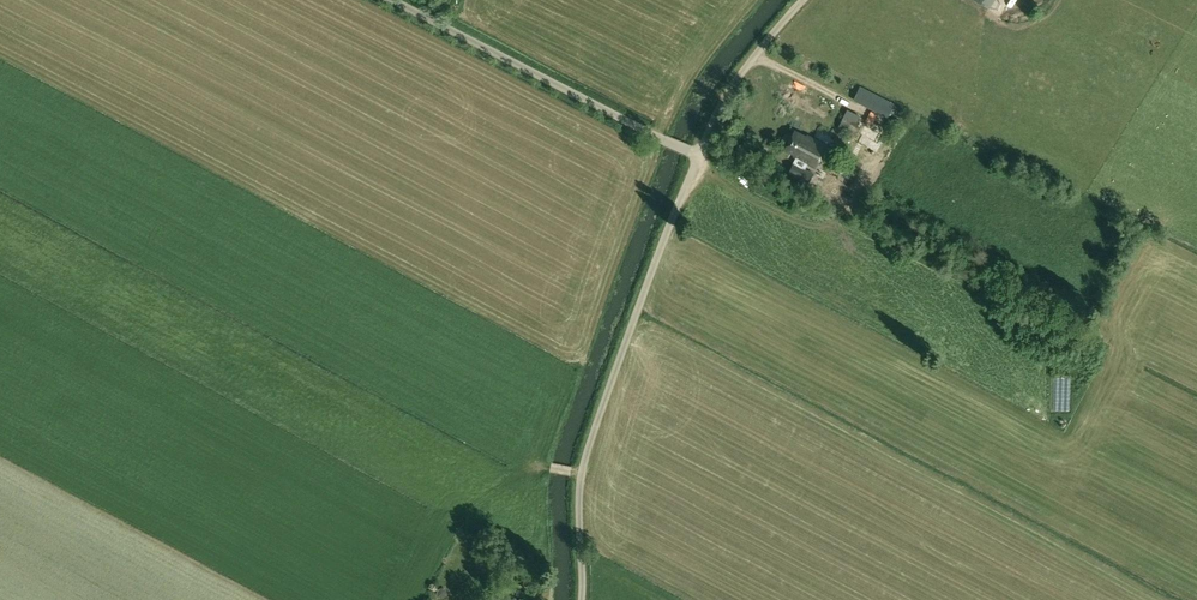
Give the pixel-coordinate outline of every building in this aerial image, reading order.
[(748,64),(752,54),(746,51),(741,61),(748,64)] [(838,127),(855,136),(861,124),(844,115),(838,127)] [(827,145),(808,135),(807,136),(795,130),(785,149),(795,154),(794,156),(816,167),(827,145)] [(861,159),(866,149),(855,144),(850,154),(861,159)] [(808,182),(813,173),(793,162),(788,172),(808,182)]
